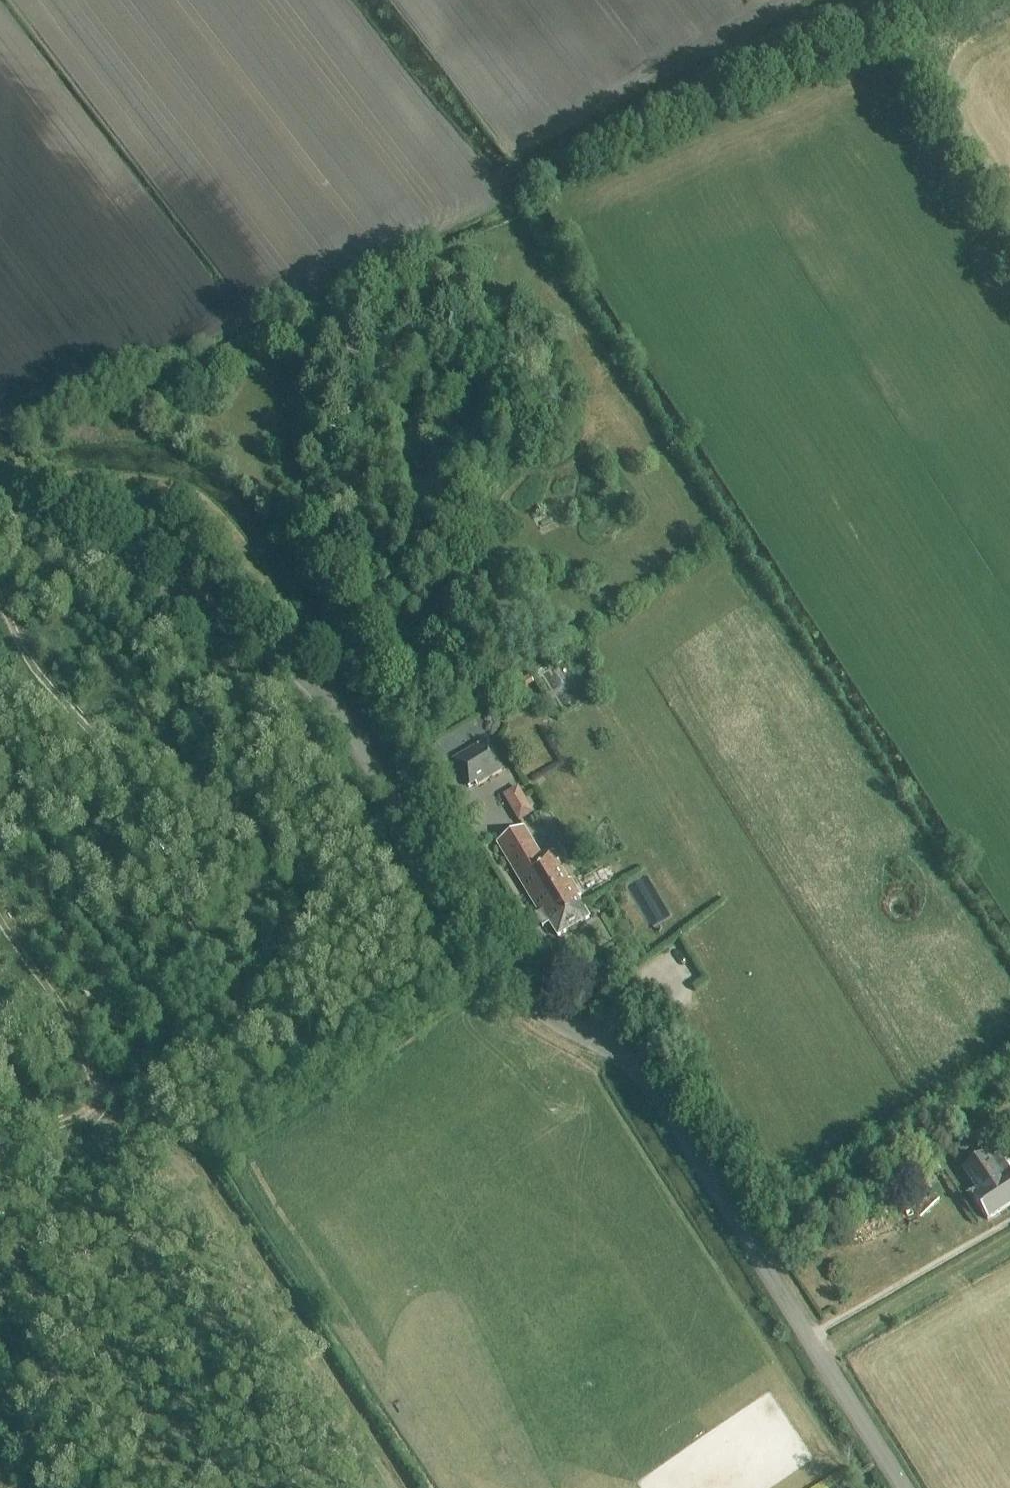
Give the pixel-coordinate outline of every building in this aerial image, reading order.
[(453,759),(469,786),(475,782),(477,784),(505,768),(487,739),(453,759)] [(534,813),(518,786),(503,795),(519,822),(534,813)] [(586,920),(575,901),(577,900),(550,854),(540,860),(522,829),(498,843),(543,920),(538,923),(542,930),(550,926),(557,937),(586,920)] [(969,1139),(957,1147),(963,1155),(975,1148),(969,1139)] [(988,1210),(1009,1196),(985,1159),(963,1173),(988,1210)]
